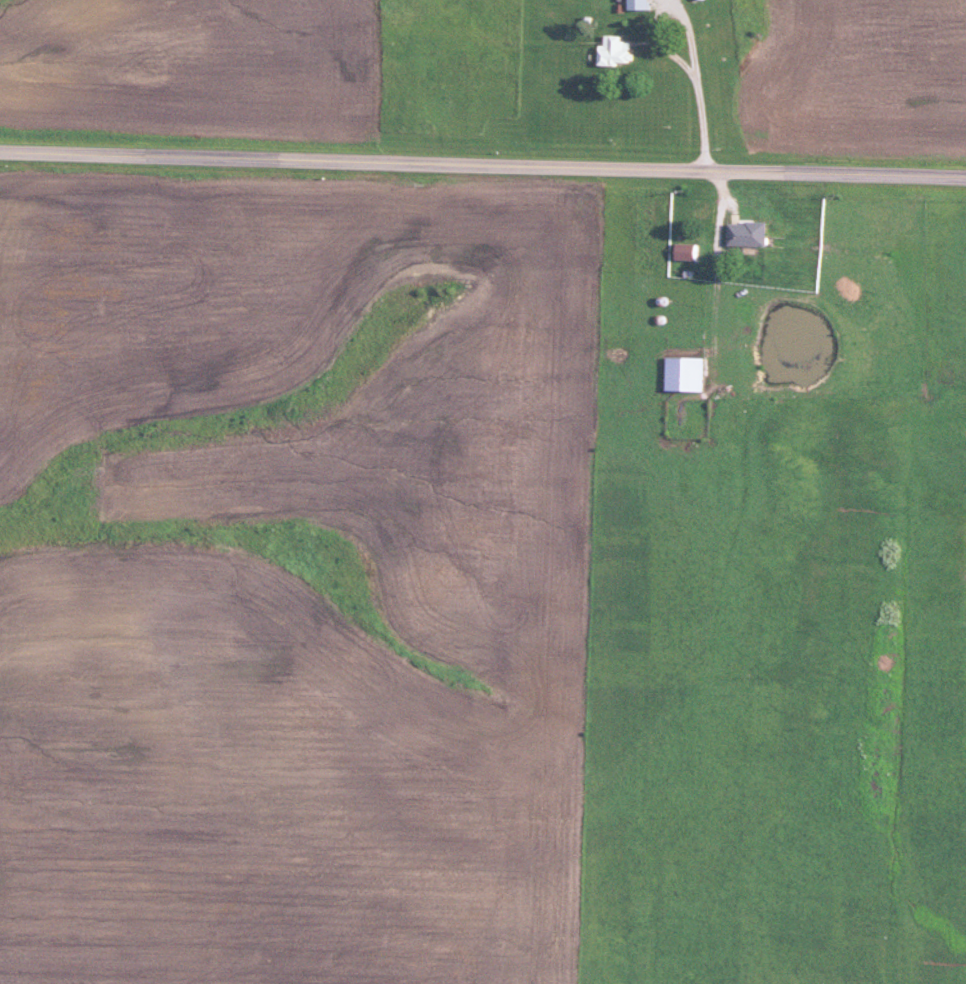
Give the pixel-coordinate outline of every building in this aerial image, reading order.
[(646,10),(646,0),(626,0),(626,10),(646,10)] [(621,36),(602,36),(602,46),(596,46),(596,65),(630,65),(630,41),(621,41),(621,36)] [(763,223),(725,223),(725,246),(763,246),(763,223)] [(700,391),(700,356),(662,356),(662,391),(700,391)]
